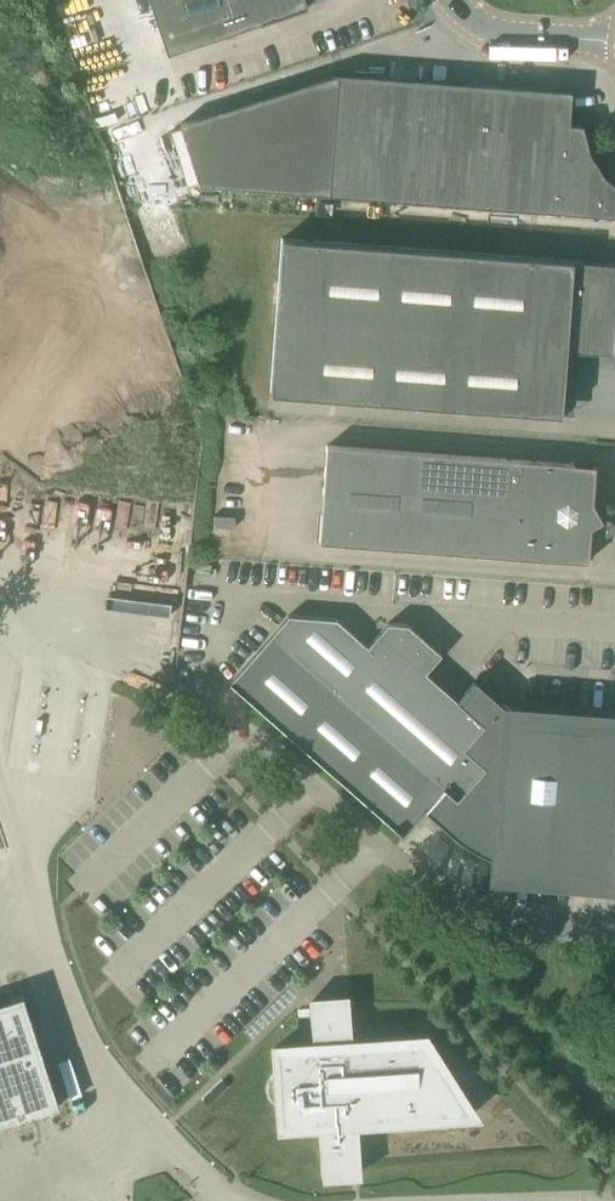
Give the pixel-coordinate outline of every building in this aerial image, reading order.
[(307,8),(304,0),(148,0),(166,54),(307,8)] [(602,177),(588,153),(581,126),(568,125),(570,92),(337,74),(180,124),(199,185),(328,195),(614,217),(614,187),(602,177)] [(614,330),(614,264),(281,239),(270,394),(560,416),(565,350),(613,354),(614,330)] [(587,563),(590,528),(601,521),(591,503),(594,466),(326,446),(318,543),(587,563)] [(434,650),(405,624),(386,624),(366,647),(335,620),(287,616),(228,683),(401,836),(424,810),(456,839),(466,846),(477,852),(487,856),(498,861),(510,864),(522,866),(572,871),(574,848),(596,849),(606,730),(476,719),(418,668),(434,650)] [(21,996),(0,1002),(0,1126),(57,1107),(21,996)] [(351,1042),(348,1002),(309,1004),(311,1045),(274,1048),(279,1128),(317,1126),(320,1174),(360,1172),(356,1123),(472,1115),(472,1114),(423,1037),(351,1042)]
